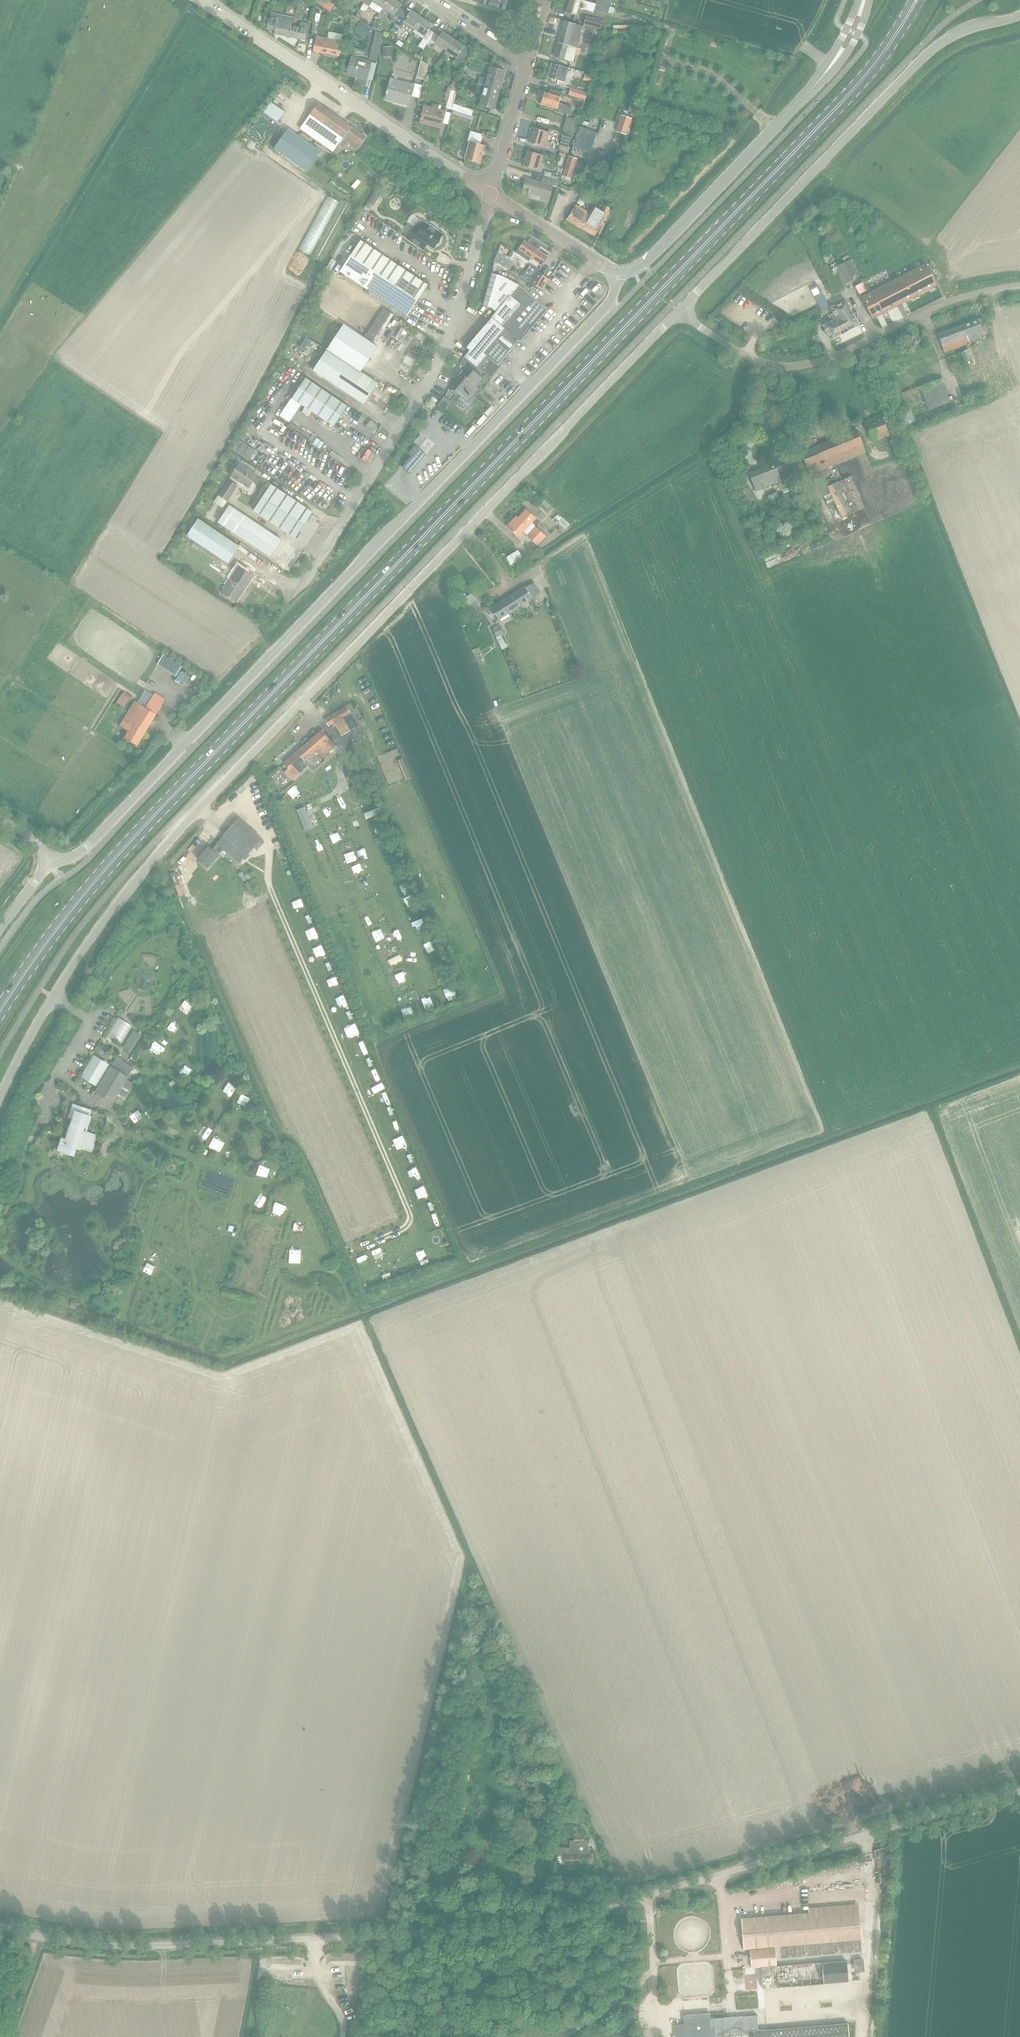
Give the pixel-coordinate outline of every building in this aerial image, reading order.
[(327,0),(320,0),(316,5),(323,10),(325,8),(330,11),(334,6),(327,0)] [(363,3),(368,6),(371,2),(382,9),(388,0),(365,0),(363,3)] [(402,12),(398,9),(401,5),(394,0),(388,0),(382,9),(378,15),(382,18),(386,12),(392,16),(389,20),(394,23),(402,12)] [(610,7),(595,3),(595,4),(579,0),(569,0),(566,14),(576,17),(578,8),(585,10),(586,8),(593,10),(593,11),(607,15),(610,7)] [(300,20),(304,3),(298,2),(294,19),(300,20)] [(402,12),(394,23),(391,28),(396,32),(403,22),(413,29),(421,18),(410,11),(407,15),(402,12)] [(304,40),(308,24),(299,22),(298,28),(291,26),(293,18),(270,13),(266,29),(274,31),(273,33),(304,40)] [(603,22),(586,17),(583,26),(600,31),(603,22)] [(426,45),(434,33),(428,30),(432,25),(421,18),(413,29),(423,36),(417,46),(423,49),(426,45)] [(572,63),(582,27),(564,22),(553,57),(572,63)] [(378,56),(382,35),(375,30),(370,54),(378,56)] [(445,51),(453,39),(442,32),(439,36),(434,33),(426,45),(431,48),(434,44),(445,51)] [(338,56),(341,41),(316,36),(313,51),(338,56)] [(453,39),(445,51),(455,58),(452,62),(458,66),(466,55),(461,51),(464,46),(453,39)] [(366,79),(370,62),(351,57),(347,74),(366,79)] [(424,79),(427,66),(420,61),(416,77),(424,79)] [(564,83),(568,68),(552,64),(548,78),(564,83)] [(477,84),(484,86),(499,90),(504,71),(490,67),(486,79),(479,77),(477,84)] [(408,105),(413,85),(390,79),(385,96),(394,99),(393,101),(408,105)] [(499,90),(484,86),(479,106),(494,110),(499,90)] [(584,100),(586,94),(570,89),(568,96),(584,100)] [(452,107),(456,92),(450,90),(446,105),(452,107)] [(544,91),(540,104),(556,109),(556,111),(569,114),(571,106),(558,103),(559,96),(544,91)] [(357,149),(365,138),(317,103),(299,128),(333,152),(340,143),(343,145),(346,141),(357,149)] [(440,128),(445,111),(423,106),(419,120),(428,122),(427,125),(440,128)] [(621,116),(617,131),(626,134),(630,119),(621,116)] [(579,127),(573,146),(589,152),(596,133),(579,127)] [(287,128),(273,148),(306,172),(320,151),(287,128)] [(545,149),(549,133),(534,129),(530,144),(545,149)] [(479,164),(484,146),(480,145),(482,135),(470,131),(467,141),(469,142),(464,160),(479,164)] [(568,153),(570,147),(560,144),(558,150),(568,153)] [(603,167),(607,152),(599,150),(595,164),(603,167)] [(538,171),(543,156),(528,151),(523,167),(538,171)] [(571,178),(578,159),(570,156),(563,176),(571,178)] [(556,187),(558,182),(542,177),(540,182),(526,178),(522,191),(541,197),(541,200),(548,202),(552,186),(556,187)] [(567,220),(580,228),(594,207),(593,206),(589,213),(576,206),(567,220)] [(594,207),(580,228),(594,236),(607,215),(594,207)] [(430,224),(429,225),(424,222),(421,226),(417,223),(407,239),(418,246),(422,240),(433,248),(436,244),(437,244),(439,243),(440,241),(440,240),(440,238),(442,234),(436,230),(437,229),(430,224)] [(424,280),(423,281),(360,240),(339,271),(407,316),(424,291),(427,290),(430,286),(429,282),(426,280),(424,280)] [(541,265),(547,257),(524,241),(516,252),(528,261),(530,258),(541,265)] [(851,259),(837,266),(845,283),(853,280),(851,276),(858,273),(851,259)] [(925,264),(861,297),(872,318),(936,285),(925,264)] [(541,290),(548,279),(537,272),(533,279),(530,277),(527,281),(541,290)] [(469,350),(464,356),(487,376),(518,341),(520,343),(547,310),(519,286),(501,276),(492,273),(483,305),(492,308),(497,312),(482,329),(466,347),(469,350)] [(822,310),(828,307),(819,291),(813,294),(822,310)] [(853,314),(846,300),(830,308),(836,319),(823,325),(830,340),(858,325),(858,324),(862,322),(857,312),(853,314)] [(391,313),(383,308),(364,337),(372,342),(391,313)] [(968,341),(983,335),(977,320),(938,335),(945,352),(969,343),(968,341)] [(377,383),(361,372),(377,347),(343,324),(313,370),(363,404),(377,383)] [(969,349),(961,351),(964,360),(972,357),(969,349)] [(466,377),(453,391),(468,403),(480,389),(478,387),(484,379),(473,369),(466,377)] [(347,406),(305,378),(291,398),(333,426),(347,406)] [(929,410),(949,403),(941,380),(920,387),(929,410)] [(907,405),(921,400),(919,393),(904,398),(907,405)] [(874,442),(897,434),(895,428),(887,430),(883,420),(868,426),(874,442)] [(801,453),(806,467),(809,475),(865,453),(857,431),(801,453)] [(899,438),(889,442),(896,459),(905,455),(899,438)] [(231,449),(248,460),(255,450),(237,439),(231,449)] [(413,454),(402,467),(402,468),(406,471),(409,474),(426,454),(422,451),(415,445),(410,451),(413,454)] [(736,458),(732,446),(724,449),(728,460),(736,458)] [(789,477),(797,474),(790,457),(749,473),(756,492),(781,482),(778,474),(786,471),(789,477)] [(231,476),(248,488),(257,475),(239,463),(231,476)] [(865,507),(851,476),(828,486),(842,517),(865,507)] [(228,480),(218,495),(227,501),(237,485),(228,480)] [(270,484),(253,510),(296,537),(313,511),(270,484)] [(754,500),(748,487),(738,491),(743,505),(754,500)] [(272,556),(283,539),(229,505),(218,522),(272,556)] [(522,532),(534,519),(524,510),(514,521),(512,520),(506,527),(516,536),(521,530),(522,532)] [(228,563),(239,546),(199,520),(188,536),(228,563)] [(537,545),(546,537),(535,527),(527,536),(537,545)] [(235,602),(253,575),(239,567),(222,593),(235,602)] [(497,620),(539,594),(532,583),(490,610),(497,620)] [(493,628),(502,650),(508,647),(502,635),(504,634),(500,625),(493,628)] [(478,664),(484,662),(479,648),(473,650),(478,664)] [(124,707),(130,697),(123,693),(118,703),(124,707)] [(137,745),(162,704),(151,697),(145,707),(134,700),(119,726),(128,731),(124,737),(137,745)] [(342,734),(351,729),(339,710),(325,719),(328,726),(334,722),(342,734)] [(284,763),(288,768),(284,772),(291,780),(308,765),(304,761),(316,751),(322,758),(336,746),(322,730),(284,763)] [(296,784),(279,798),(285,804),(301,790),(296,784)] [(304,807),(296,810),(305,831),(312,828),(304,807)] [(240,863),(262,839),(239,819),(217,843),(218,844),(212,850),(208,847),(197,859),(207,868),(218,856),(218,855),(224,848),(240,863)] [(227,894),(216,885),(210,891),(208,890),(204,895),(206,896),(200,903),(211,912),(222,900),(222,901),(231,909),(241,897),(233,889),(227,896),(226,895),(227,894)] [(81,1077),(97,1087),(109,1066),(94,1056),(81,1077)] [(133,1067),(117,1057),(95,1091),(113,1102),(133,1067)] [(90,1116),(88,1116),(90,1110),(73,1104),(69,1117),(73,1118),(66,1140),(61,1139),(58,1150),(73,1155),(76,1148),(80,1149),(80,1148),(91,1152),(97,1135),(85,1132),(90,1116)] [(557,1864),(591,1862),(590,1839),(583,1839),(583,1838),(573,1838),(573,1840),(569,1840),(569,1846),(556,1847),(557,1864)] [(711,2019),(711,2027),(716,2027),(716,2036),(724,2036),(724,2033),(730,2032),(730,2028),(741,2027),(741,2032),(754,2031),(755,2036),(850,2036),(847,1999),(854,1998),(852,1972),(823,1974),(822,1963),(822,1962),(866,1959),(865,1947),(775,1954),(775,1946),(861,1939),(859,1908),(741,1918),(743,1949),(749,1948),(751,1967),(761,1967),(761,1968),(763,1988),(754,1989),(757,2017),(746,2018),(746,2016),(711,2019)] [(676,2028),(676,2020),(662,2021),(662,2029),(676,2028)]
